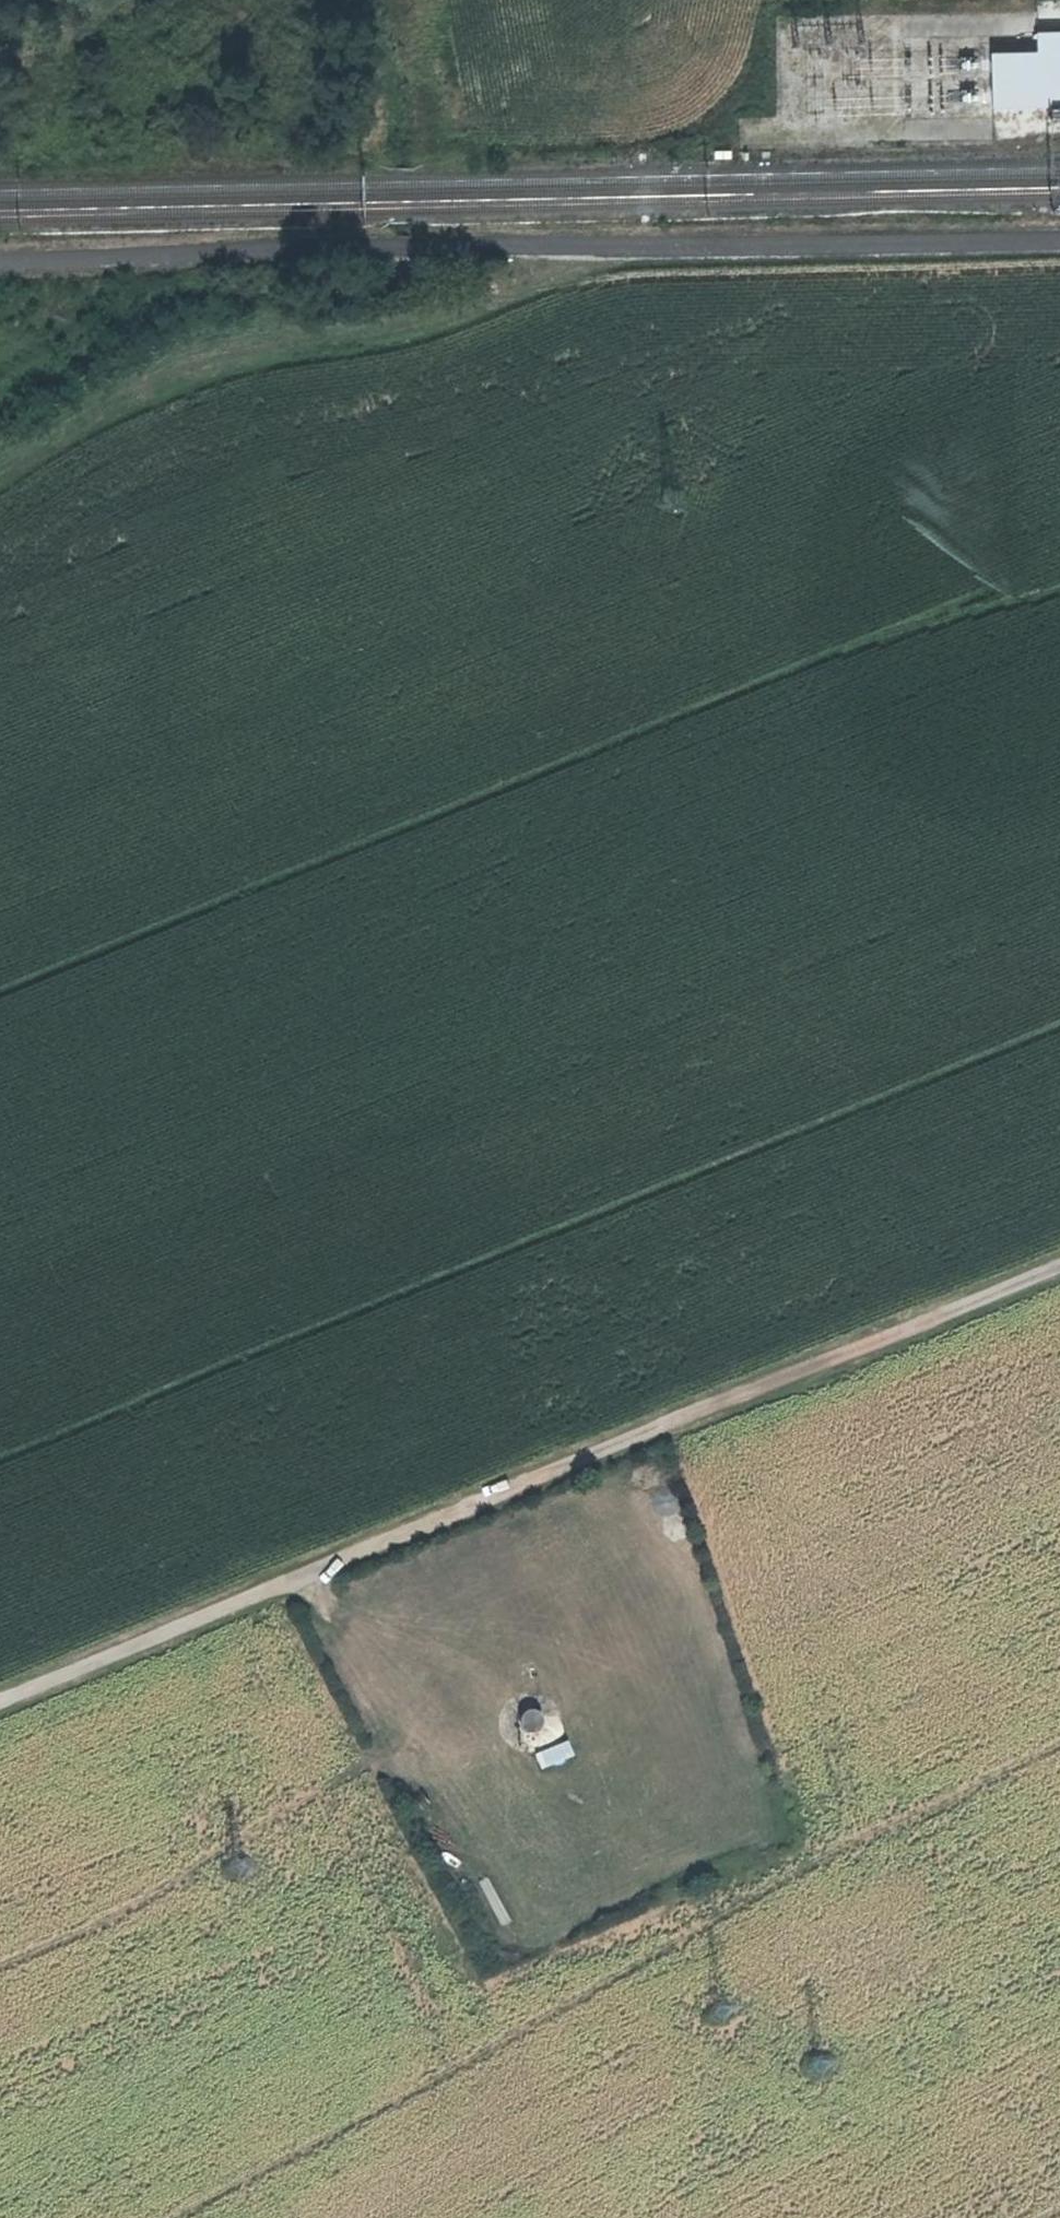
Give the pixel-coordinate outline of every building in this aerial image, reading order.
[(1053,117),(1059,117),(1059,33),(1040,33),(1040,50),(994,51),(996,106),(1053,106),(1053,117)] [(521,1724),(536,1733),(547,1717),(532,1707),(521,1724)] [(569,1740),(535,1753),(542,1770),(575,1756),(569,1740)]
